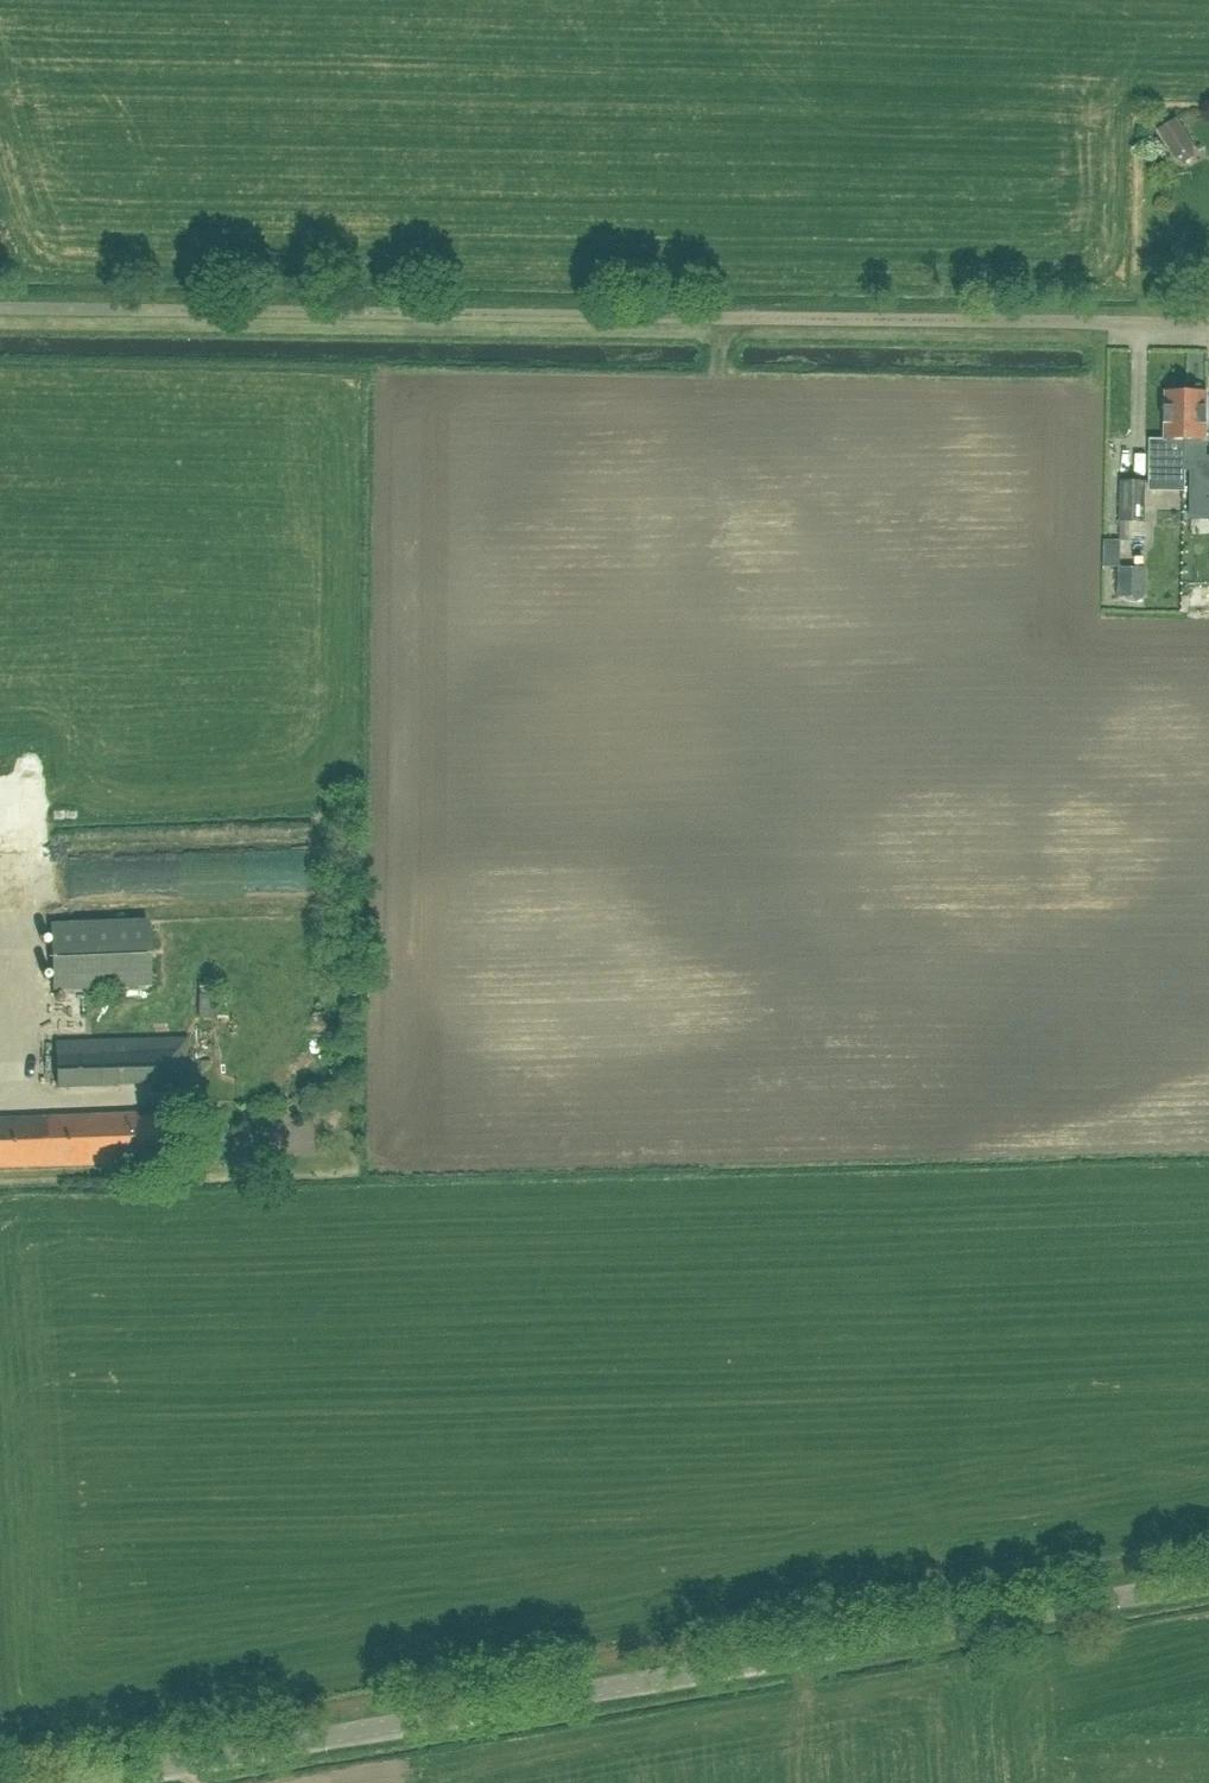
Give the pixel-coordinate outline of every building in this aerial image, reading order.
[(1187,120),(1168,125),(1176,155),(1195,150),(1187,120)] [(1164,393),(1164,443),(1149,443),(1149,491),(1184,492),(1184,470),(1192,470),(1191,517),(1208,517),(1208,474),(1206,474),(1206,393),(1164,393)] [(1109,540),(1109,564),(1125,564),(1125,540),(1109,540)] [(1206,565),(1195,565),(1195,611),(1206,611),(1206,565)] [(1124,567),(1123,597),(1151,598),(1152,568),(1124,567)] [(149,987),(146,921),(50,925),(52,991),(149,987)] [(193,1083),(192,1038),(54,1043),(56,1087),(193,1083)] [(136,1114),(0,1119),(0,1168),(112,1164),(112,1159),(162,1157),(160,1116),(136,1118),(136,1114)]
